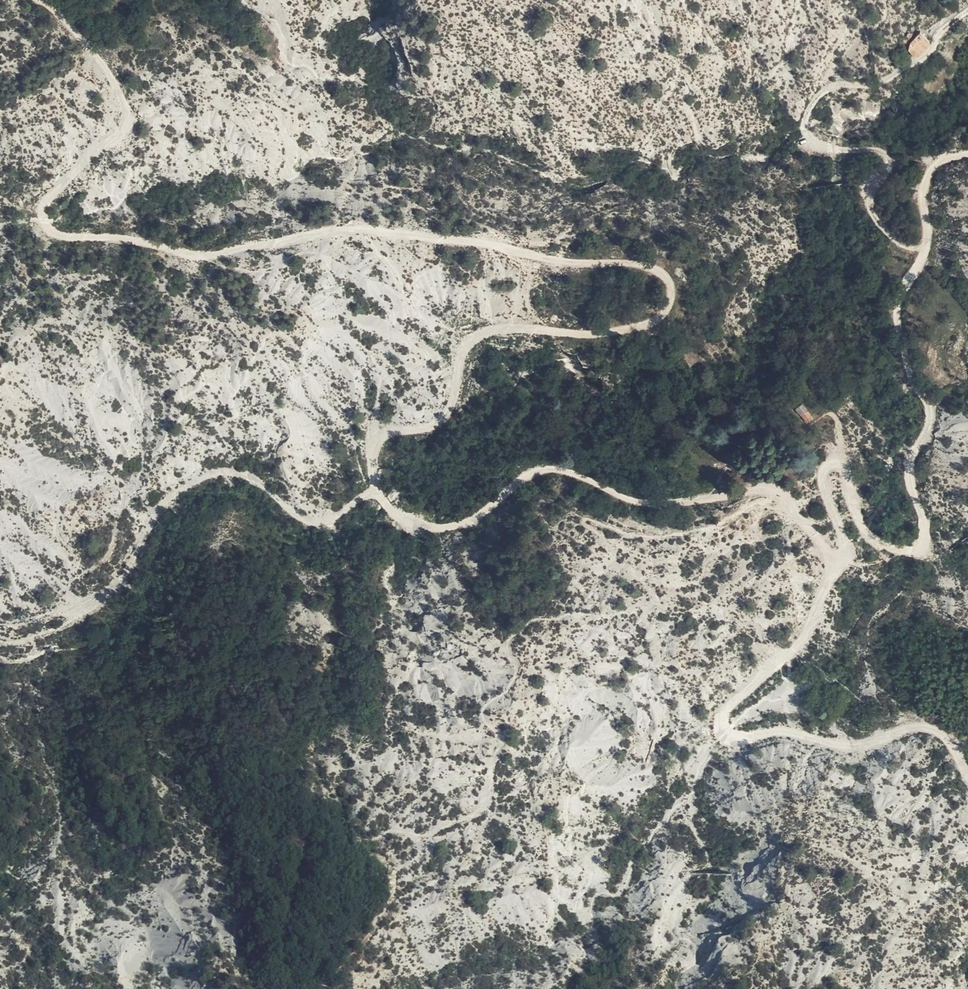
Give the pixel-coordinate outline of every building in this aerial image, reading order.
[(911,39),(901,48),(910,60),(921,50),(911,39)] [(804,398),(796,404),(807,419),(815,414),(804,398)]
